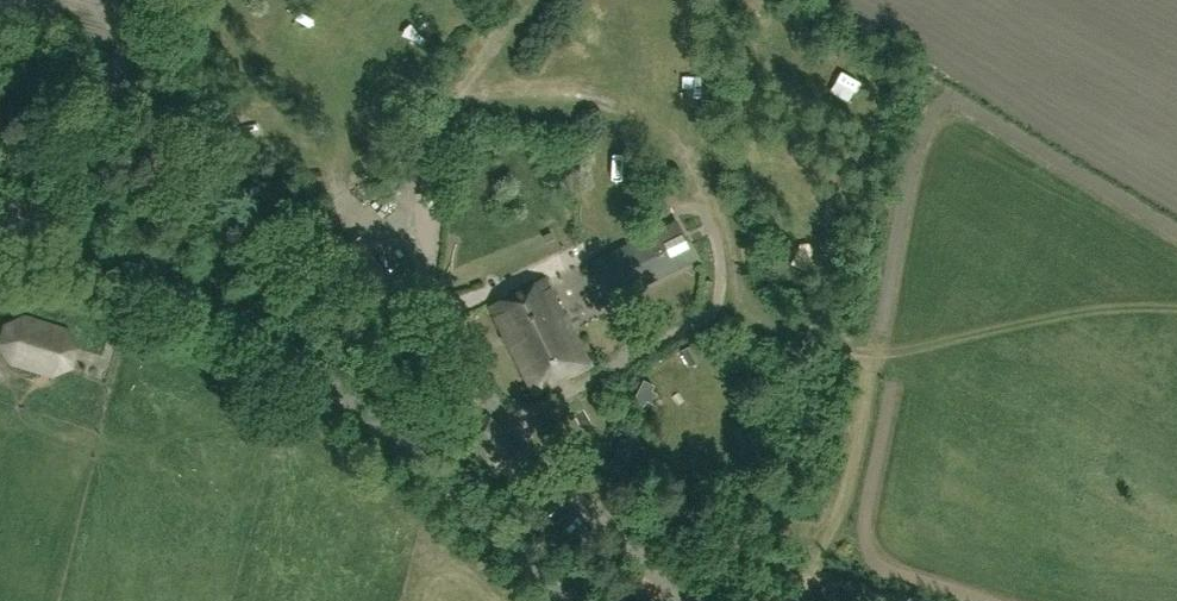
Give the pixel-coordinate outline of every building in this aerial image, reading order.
[(604,305),(682,267),(696,260),(677,221),(585,266),(604,305)] [(392,289),(356,242),(334,259),(370,306),(392,289)] [(567,380),(590,368),(546,282),(489,311),(533,396),(552,386),(548,378),(562,370),(567,380)] [(0,341),(0,346),(9,362),(52,375),(71,367),(77,348),(66,331),(23,317),(5,325),(0,341)] [(493,471),(516,453),(487,414),(464,432),(493,471)]
